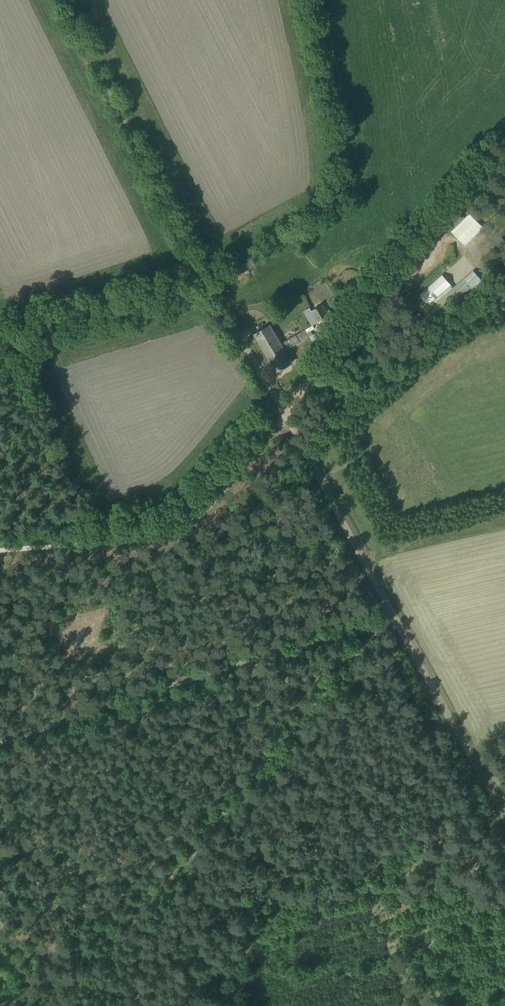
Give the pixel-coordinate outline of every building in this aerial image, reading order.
[(456,228),(452,231),(465,245),(481,229),(469,216),(465,219),(461,214),(451,223),(456,228)] [(453,287),(442,275),(420,294),(431,308),(426,312),(433,320),(471,288),(475,292),(485,284),(474,270),(453,287)] [(232,282),(238,292),(250,285),(245,275),(232,282)] [(311,326),(333,313),(331,309),(327,311),(323,304),(312,310),(310,307),(303,311),(311,326)] [(280,344),(270,326),(255,334),(276,372),(291,363),(284,350),(299,342),(295,335),(280,344)]
